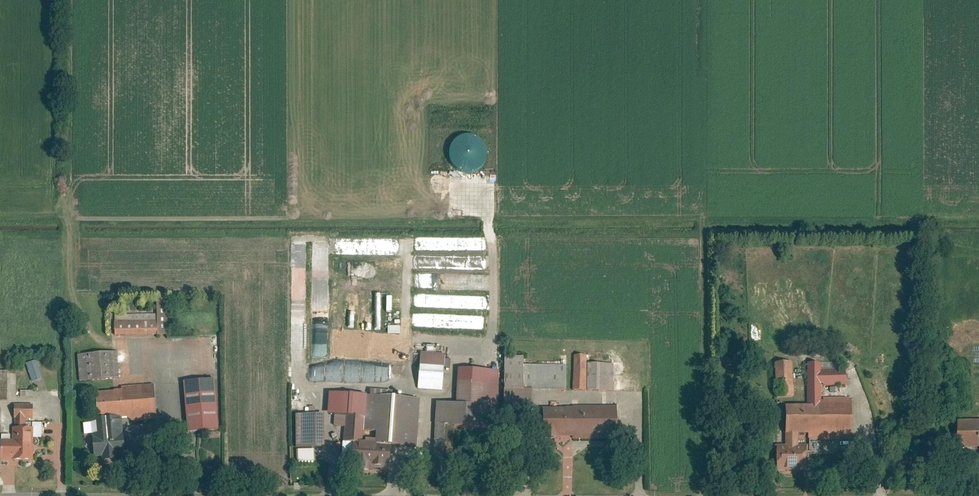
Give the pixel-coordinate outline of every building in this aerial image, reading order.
[(462,176),(492,162),(478,133),(448,148),(462,176)] [(170,295),(160,295),(161,335),(171,334),(170,295)] [(158,313),(117,314),(118,335),(159,334),(158,313)] [(389,335),(401,335),(401,327),(389,326),(389,335)] [(359,357),(386,358),(387,342),(376,341),(376,347),(359,347),(359,357)] [(118,351),(79,354),(81,382),(120,379),(118,351)] [(445,353),(422,352),(420,387),(444,388),(445,353)] [(586,354),(575,354),(573,388),(584,388),(586,354)] [(526,363),(527,357),(508,357),(506,388),(525,389),(526,363)] [(39,359),(29,362),(35,381),(45,378),(39,359)] [(825,359),(812,359),(812,403),(789,403),(790,446),(802,446),(802,434),(853,434),(853,396),(825,396),(825,379),(850,379),(850,367),(825,367),(825,359)] [(795,361),(778,362),(779,397),(796,396),(795,361)] [(613,389),(614,363),(590,362),(589,389),(613,389)] [(565,390),(566,365),(526,363),(525,389),(535,389),(565,390)] [(500,392),(501,370),(463,368),(461,403),(446,403),(445,424),(489,426),(490,392),(500,392)] [(323,371),(315,370),(315,380),(323,381),(323,371)] [(0,371),(0,397),(10,397),(10,371),(0,371)] [(346,384),(346,377),(327,376),(326,383),(346,384)] [(216,378),(187,380),(191,431),(220,429),(216,378)] [(159,417),(156,384),(123,388),(124,390),(100,393),(103,418),(133,414),(134,420),(159,417)] [(525,389),(506,388),(505,410),(534,411),(535,389),(525,389)] [(368,396),(349,395),(349,399),(348,428),(347,442),(360,443),(366,443),(368,396)] [(380,431),(379,444),(394,444),(417,445),(420,398),(370,396),(368,431),(380,431)] [(349,399),(340,398),(338,427),(348,428),(349,399)] [(36,419),(36,404),(17,405),(17,419),(29,419),(36,419)] [(547,405),(546,436),(617,437),(617,406),(547,405)] [(324,415),(300,414),(299,447),(324,447),(324,415)] [(125,417),(94,420),(98,457),(107,456),(108,459),(122,457),(122,455),(129,454),(125,417)] [(965,421),(965,449),(978,449),(978,421),(965,421)] [(29,426),(17,427),(18,437),(5,437),(5,458),(37,458),(36,426),(29,426)] [(366,443),(360,443),(359,465),(393,467),(394,444),(379,444),(366,443)] [(781,448),(781,470),(811,470),(811,448),(781,448)] [(298,450),(298,462),(315,462),(315,450),(298,450)]
